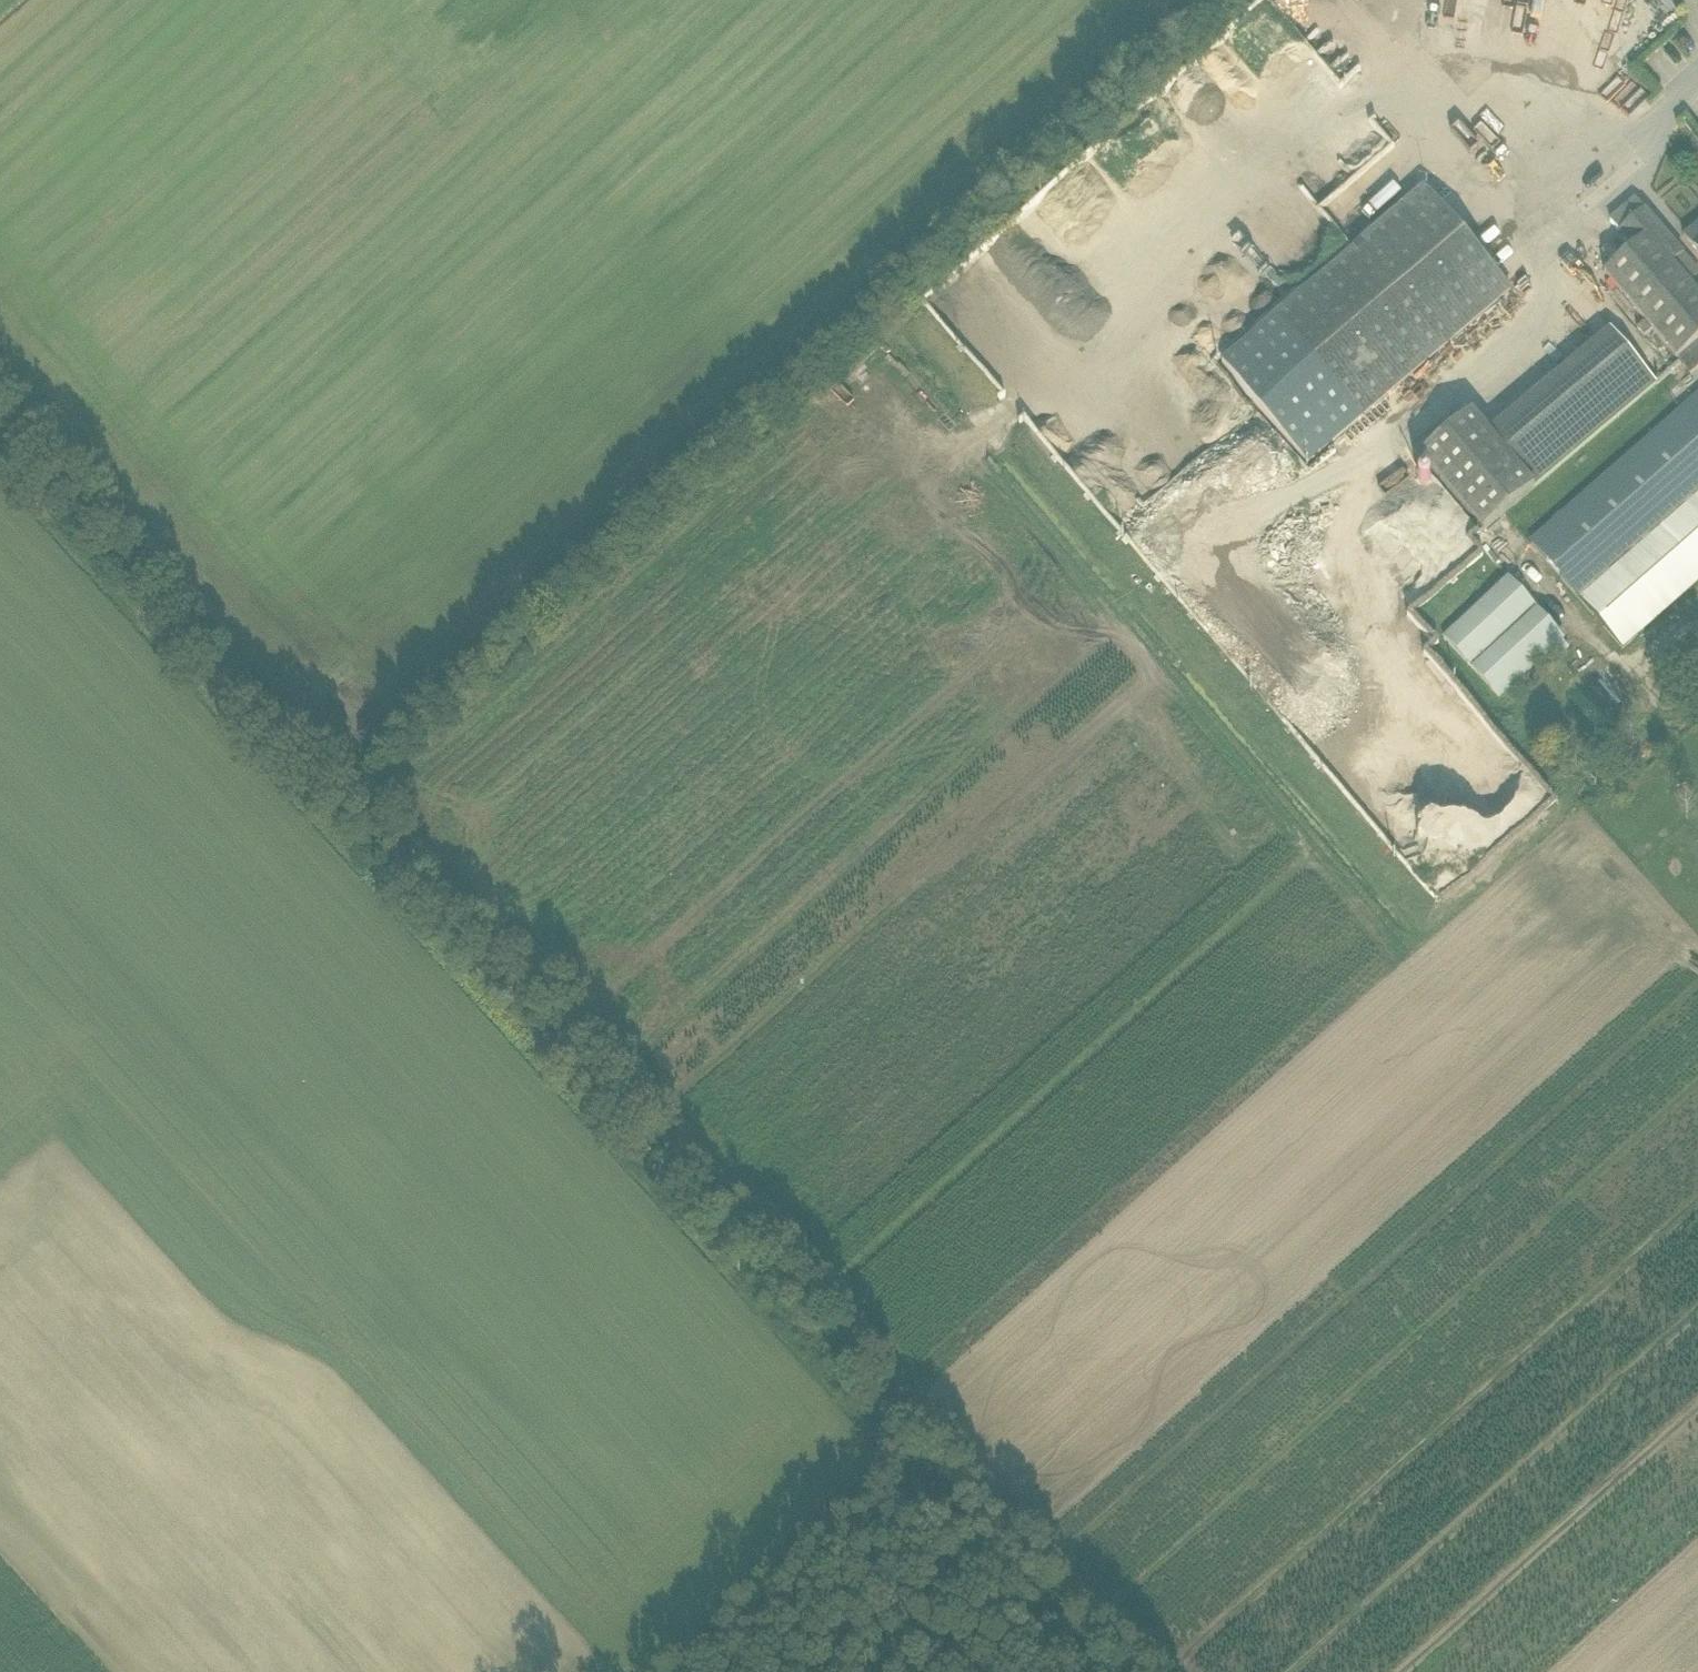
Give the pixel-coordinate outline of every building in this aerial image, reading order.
[(1673,0),(1559,0),(1564,5),(1574,2),(1578,13),(1589,4),(1590,4),(1593,15),(1584,18),(1587,27),(1609,55),(1647,26),(1654,35),(1682,12),(1673,0)] [(1625,113),(1645,96),(1633,82),(1613,99),(1625,113)] [(1497,120),(1477,141),(1497,159),(1516,139),(1497,120)] [(1221,361),(1307,462),(1510,289),(1424,188),(1221,361)] [(1604,273),(1644,321),(1636,328),(1644,336),(1652,329),(1677,359),(1690,374),(1697,367),(1697,295),(1672,264),(1683,255),(1644,209),(1618,232),(1632,248),(1604,273)] [(1683,237),(1697,254),(1697,224),(1683,237)] [(1532,545),(1566,583),(1566,582),(1579,597),(1697,492),(1697,397),(1684,410),(1532,545)] [(1418,457),(1482,532),(1536,487),(1471,414),(1418,457)] [(1620,644),(1697,575),(1697,492),(1579,597),(1620,644)] [(1443,640),(1499,699),(1562,640),(1503,582),(1443,640)]
